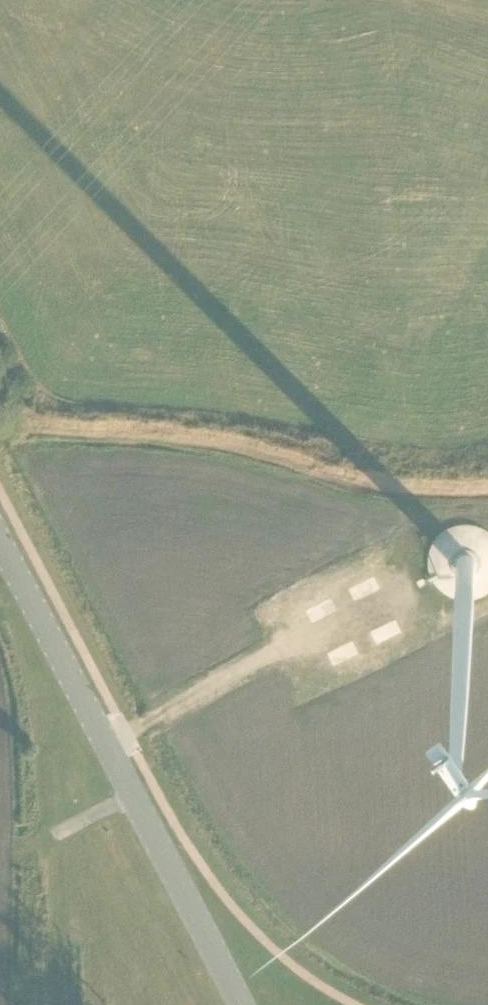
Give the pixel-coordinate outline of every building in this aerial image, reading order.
[(456,557),(456,561),(456,565),(459,568),(462,570),(466,571),(470,570),(473,568),(475,565),(476,561),(475,557),(473,554),(470,552),(466,551),(462,552),(458,554),(456,557)]
